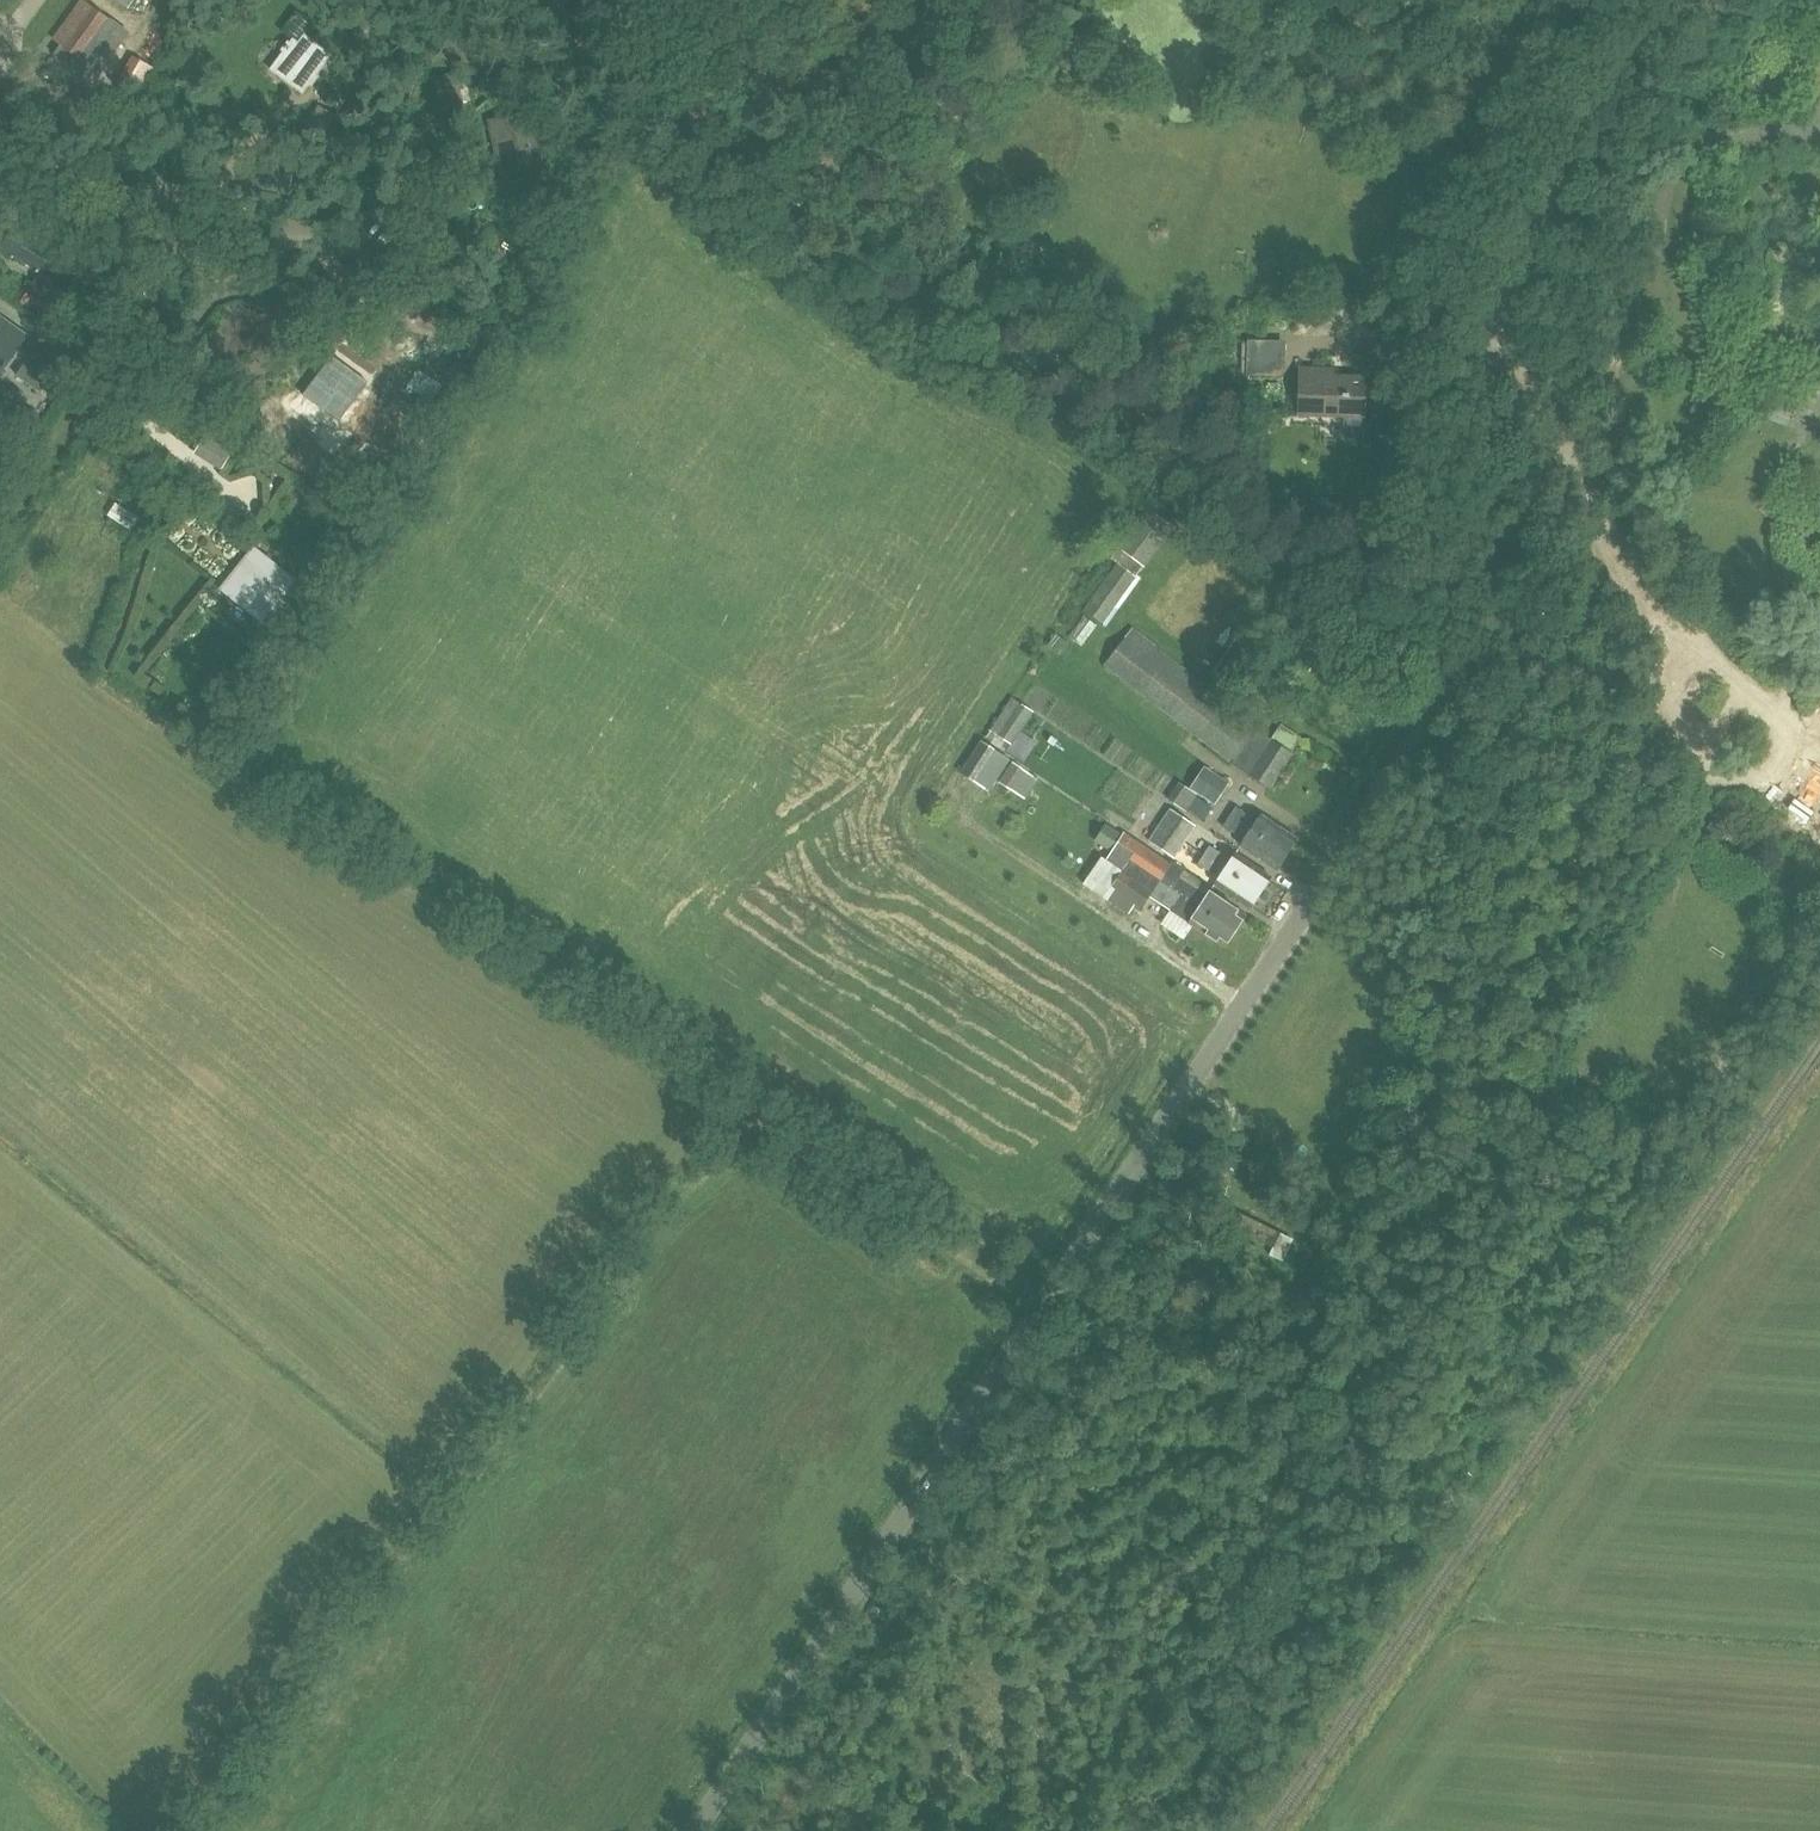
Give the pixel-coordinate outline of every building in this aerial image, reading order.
[(54,54),(83,76),(99,54),(109,61),(129,34),(127,32),(110,19),(83,0),(80,4),(55,39),(61,44),(54,54)] [(296,10),(282,31),(292,39),(293,37),(299,41),(304,33),(306,34),(314,23),(296,10)] [(306,34),(304,33),(299,41),(293,37),(292,39),(290,42),(288,41),(281,50),(283,52),(270,69),(303,94),(310,85),(312,87),(320,76),(318,75),(333,54),(306,34)] [(440,111),(471,104),(464,71),(432,78),(440,111)] [(325,90),(322,97),(325,104),(333,106),(340,103),(342,95),(339,89),(331,86),(325,90)] [(544,164),(533,110),(487,120),(499,173),(544,164)] [(611,144),(592,151),(598,166),(617,158),(611,144)] [(2,248),(40,271),(28,291),(46,301),(40,312),(54,321),(61,325),(77,299),(56,287),(60,281),(58,280),(41,270),(54,249),(0,216),(0,229),(1,230),(0,231),(0,250),(2,248)] [(26,337),(0,319),(0,374),(26,337)] [(73,348),(47,328),(34,346),(37,348),(17,375),(41,393),(73,348)] [(1248,339),(1247,374),(1284,377),(1285,340),(1248,339)] [(304,395),(339,420),(367,382),(332,357),(304,395)] [(1299,415),(1343,416),(1365,416),(1366,376),(1324,375),(1324,368),(1299,368),(1299,415)] [(408,386),(432,400),(441,384),(418,370),(408,386)] [(209,436),(202,446),(226,463),(233,453),(209,436)] [(129,479),(124,492),(143,500),(149,488),(129,479)] [(1136,576),(1144,566),(1145,567),(1175,528),(1149,509),(1119,548),(1128,555),(1120,566),(1117,564),(1084,611),(1104,623),(1136,576)] [(262,555),(231,595),(263,620),(294,581),(262,555)] [(1069,638),(1082,645),(1096,625),(1085,616),(1069,638)] [(1261,727),(1133,630),(1107,665),(1235,762),(1261,727)] [(1048,645),(1059,653),(1068,642),(1057,634),(1048,645)] [(1239,634),(1214,672),(1238,689),(1264,650),(1239,634)] [(1018,704),(997,736),(1012,745),(1033,711),(1018,704)] [(1295,753),(1292,752),(1301,737),(1281,725),(1271,739),(1258,731),(1234,764),(1271,787),(1295,753)] [(1004,752),(994,746),(982,741),(961,772),(989,790),(1010,756),(1004,752)] [(1029,758),(1014,781),(1035,794),(1049,771),(1029,758)] [(1012,761),(999,782),(1009,788),(1022,768),(1012,761)] [(1189,788),(1215,805),(1230,782),(1205,766),(1189,788)] [(1213,807),(1195,796),(1196,794),(1179,782),(1168,798),(1185,810),(1187,807),(1204,818),(1213,807)] [(1236,807),(1230,817),(1288,854),(1298,838),(1262,815),(1258,821),(1236,807)] [(1159,824),(1186,842),(1196,825),(1170,808),(1159,824)] [(1278,869),(1288,854),(1230,817),(1224,826),(1246,840),(1242,846),(1278,869)] [(1186,842),(1159,824),(1149,840),(1175,858),(1186,842)] [(1124,835),(1114,851),(1202,907),(1236,931),(1246,916),(1212,893),(1213,890),(1183,872),(1185,869),(1173,862),(1127,830),(1124,835)] [(1210,845),(1204,854),(1261,893),(1271,877),(1236,854),(1232,860),(1210,845)] [(1101,858),(1089,877),(1114,890),(1107,902),(1129,914),(1135,906),(1141,910),(1150,895),(1170,910),(1162,922),(1185,938),(1195,925),(1225,946),(1236,931),(1202,907),(1113,850),(1105,861),(1101,858)] [(1261,893),(1204,854),(1199,863),(1220,877),(1215,884),(1251,908),(1261,893)]
